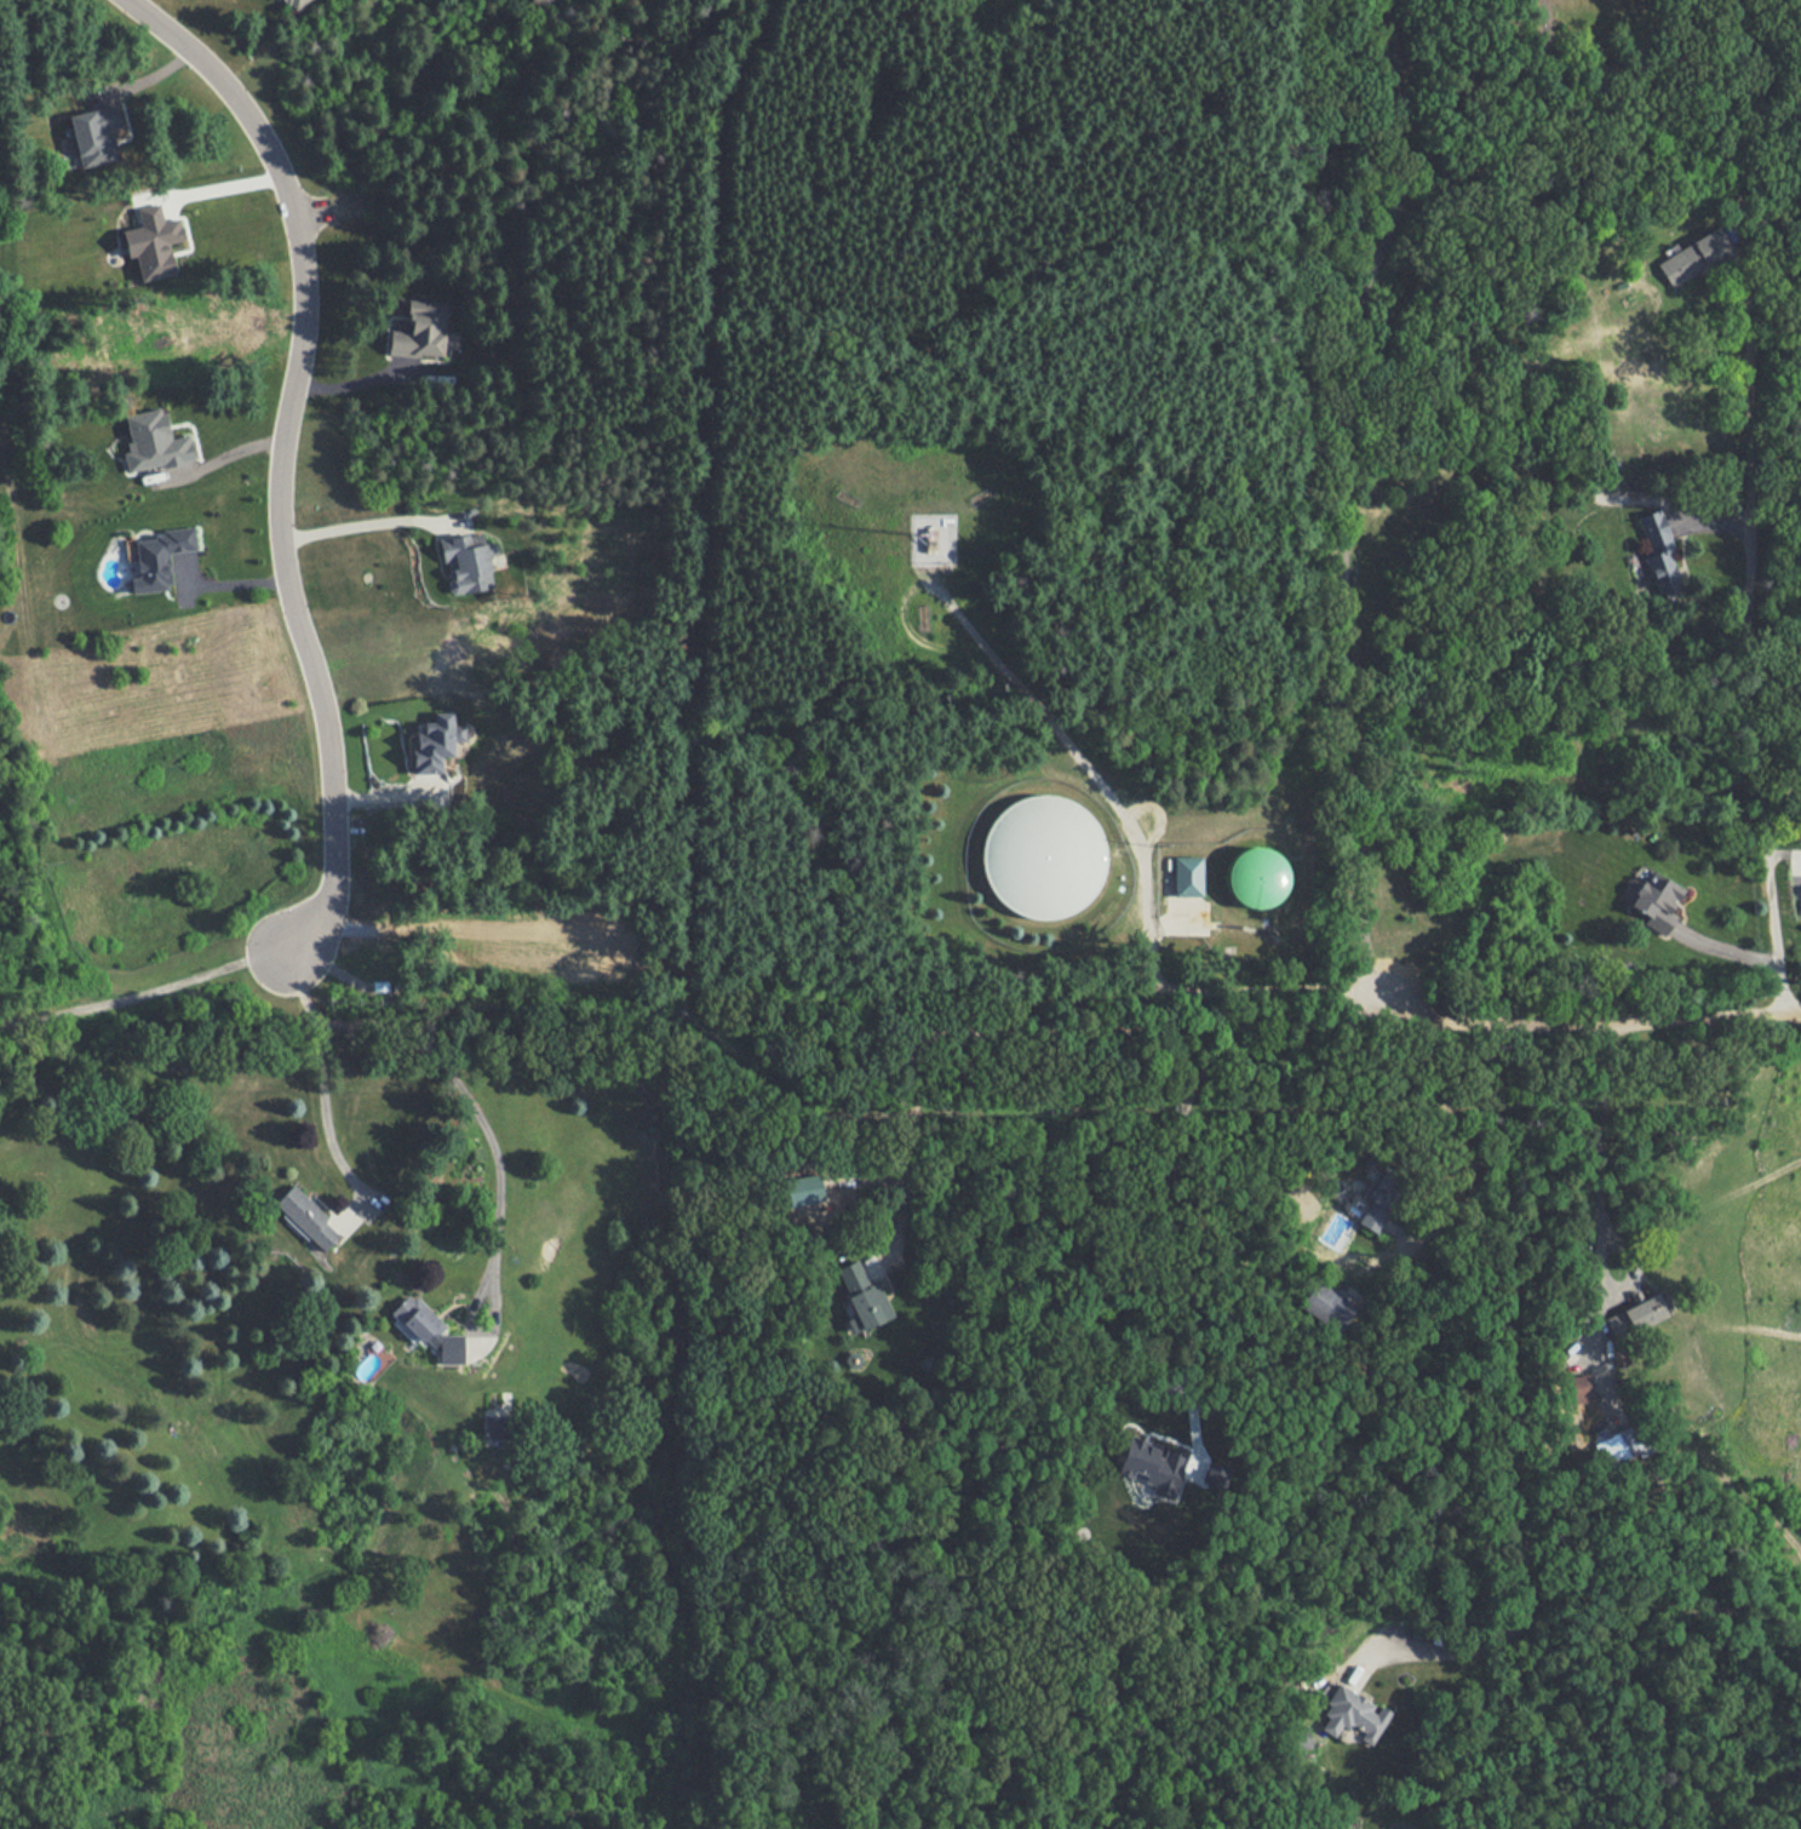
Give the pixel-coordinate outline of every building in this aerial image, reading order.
[(80,166),(117,157),(112,138),(106,139),(98,106),(68,114),(80,166)] [(174,274),(168,242),(183,240),(179,217),(162,220),(159,203),(135,207),(138,226),(121,229),(126,257),(135,255),(139,280),(174,274)] [(1670,287),(1731,249),(1715,225),(1655,262),(1670,287)] [(443,356),(445,301),(407,300),(406,318),(389,318),(387,353),(443,356)] [(123,415),(130,449),(122,451),(126,472),(193,459),(189,433),(170,437),(165,407),(123,415)] [(1632,517),(1658,595),(1680,588),(1669,554),(1675,552),(1660,508),(1632,517)] [(131,592),(166,589),(166,583),(171,583),(167,551),(195,547),(193,526),(161,528),(161,533),(153,533),(153,537),(133,539),(136,557),(134,557),(137,575),(128,577),(131,592)] [(492,586),(481,530),(440,539),(451,594),(492,586)] [(452,756),(452,712),(433,712),(433,721),(423,721),(422,731),(413,731),(412,773),(440,773),(440,756),(452,756)] [(982,900),(1030,913),(1088,913),(1100,868),(1101,810),(1053,797),(997,797),(982,848),(982,900)] [(1228,849),(1230,906),(1283,904),(1282,847),(1228,849)] [(1173,895),(1201,896),(1201,856),(1173,856),(1173,895)] [(1663,935),(1675,915),(1668,911),(1682,889),(1650,868),(1627,904),(1646,915),(1642,922),(1663,935)] [(1356,1221),(1373,1231),(1402,1183),(1377,1168),(1361,1196),(1368,1201),(1356,1221)] [(787,1205),(822,1201),(818,1174),(784,1178),(787,1205)] [(273,1204),(323,1250),(338,1234),(324,1221),(328,1217),(291,1183),(273,1204)] [(866,1284),(856,1259),(835,1267),(854,1315),(846,1319),(851,1332),(892,1316),(878,1279),(866,1284)] [(1298,1302),(1336,1332),(1355,1308),(1317,1278),(1298,1302)] [(1613,1339),(1670,1312),(1659,1290),(1603,1318),(1613,1339)] [(463,1363),(462,1334),(442,1334),(442,1321),(416,1295),(405,1295),(390,1311),(423,1343),(438,1343),(438,1363),(463,1363)] [(1567,1377),(1573,1404),(1593,1399),(1587,1372),(1567,1377)] [(484,1413),(481,1436),(504,1439),(507,1416),(484,1413)] [(1592,1444),(1606,1468),(1643,1448),(1630,1423),(1592,1444)] [(1116,1474),(1130,1478),(1132,1471),(1145,1474),(1143,1482),(1153,1484),(1151,1493),(1174,1499),(1187,1451),(1164,1444),(1164,1445),(1126,1435),(1116,1474)] [(1389,1710),(1376,1703),(1375,1705),(1337,1683),(1321,1712),(1326,1715),(1319,1728),(1333,1736),(1341,1722),(1361,1733),(1357,1739),(1369,1745),(1389,1710)] [(1294,1749),(1310,1747),(1306,1725),(1291,1728),(1294,1749)]
